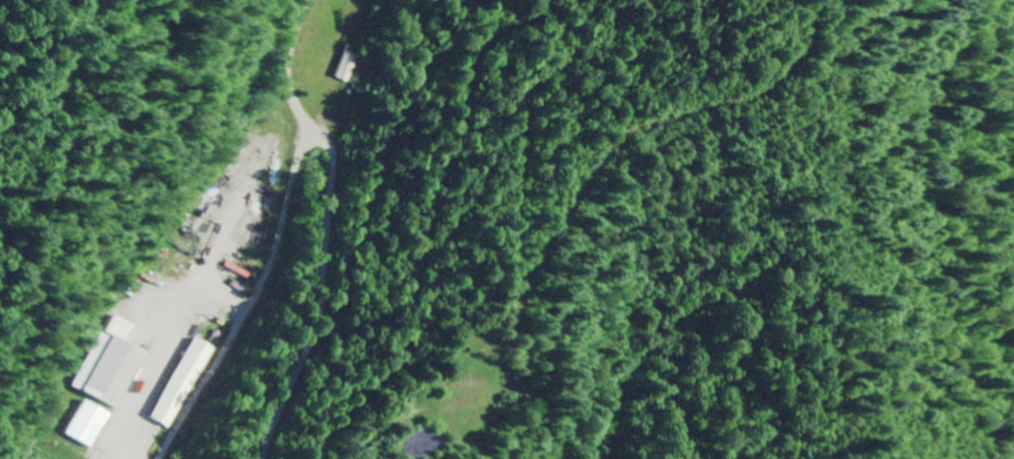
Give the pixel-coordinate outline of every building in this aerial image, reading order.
[(114,410),(147,354),(128,343),(138,325),(120,315),(78,389),(114,410)] [(212,348),(191,338),(150,419),(171,430),(212,348)] [(88,450),(108,414),(85,401),(65,436),(88,450)]
